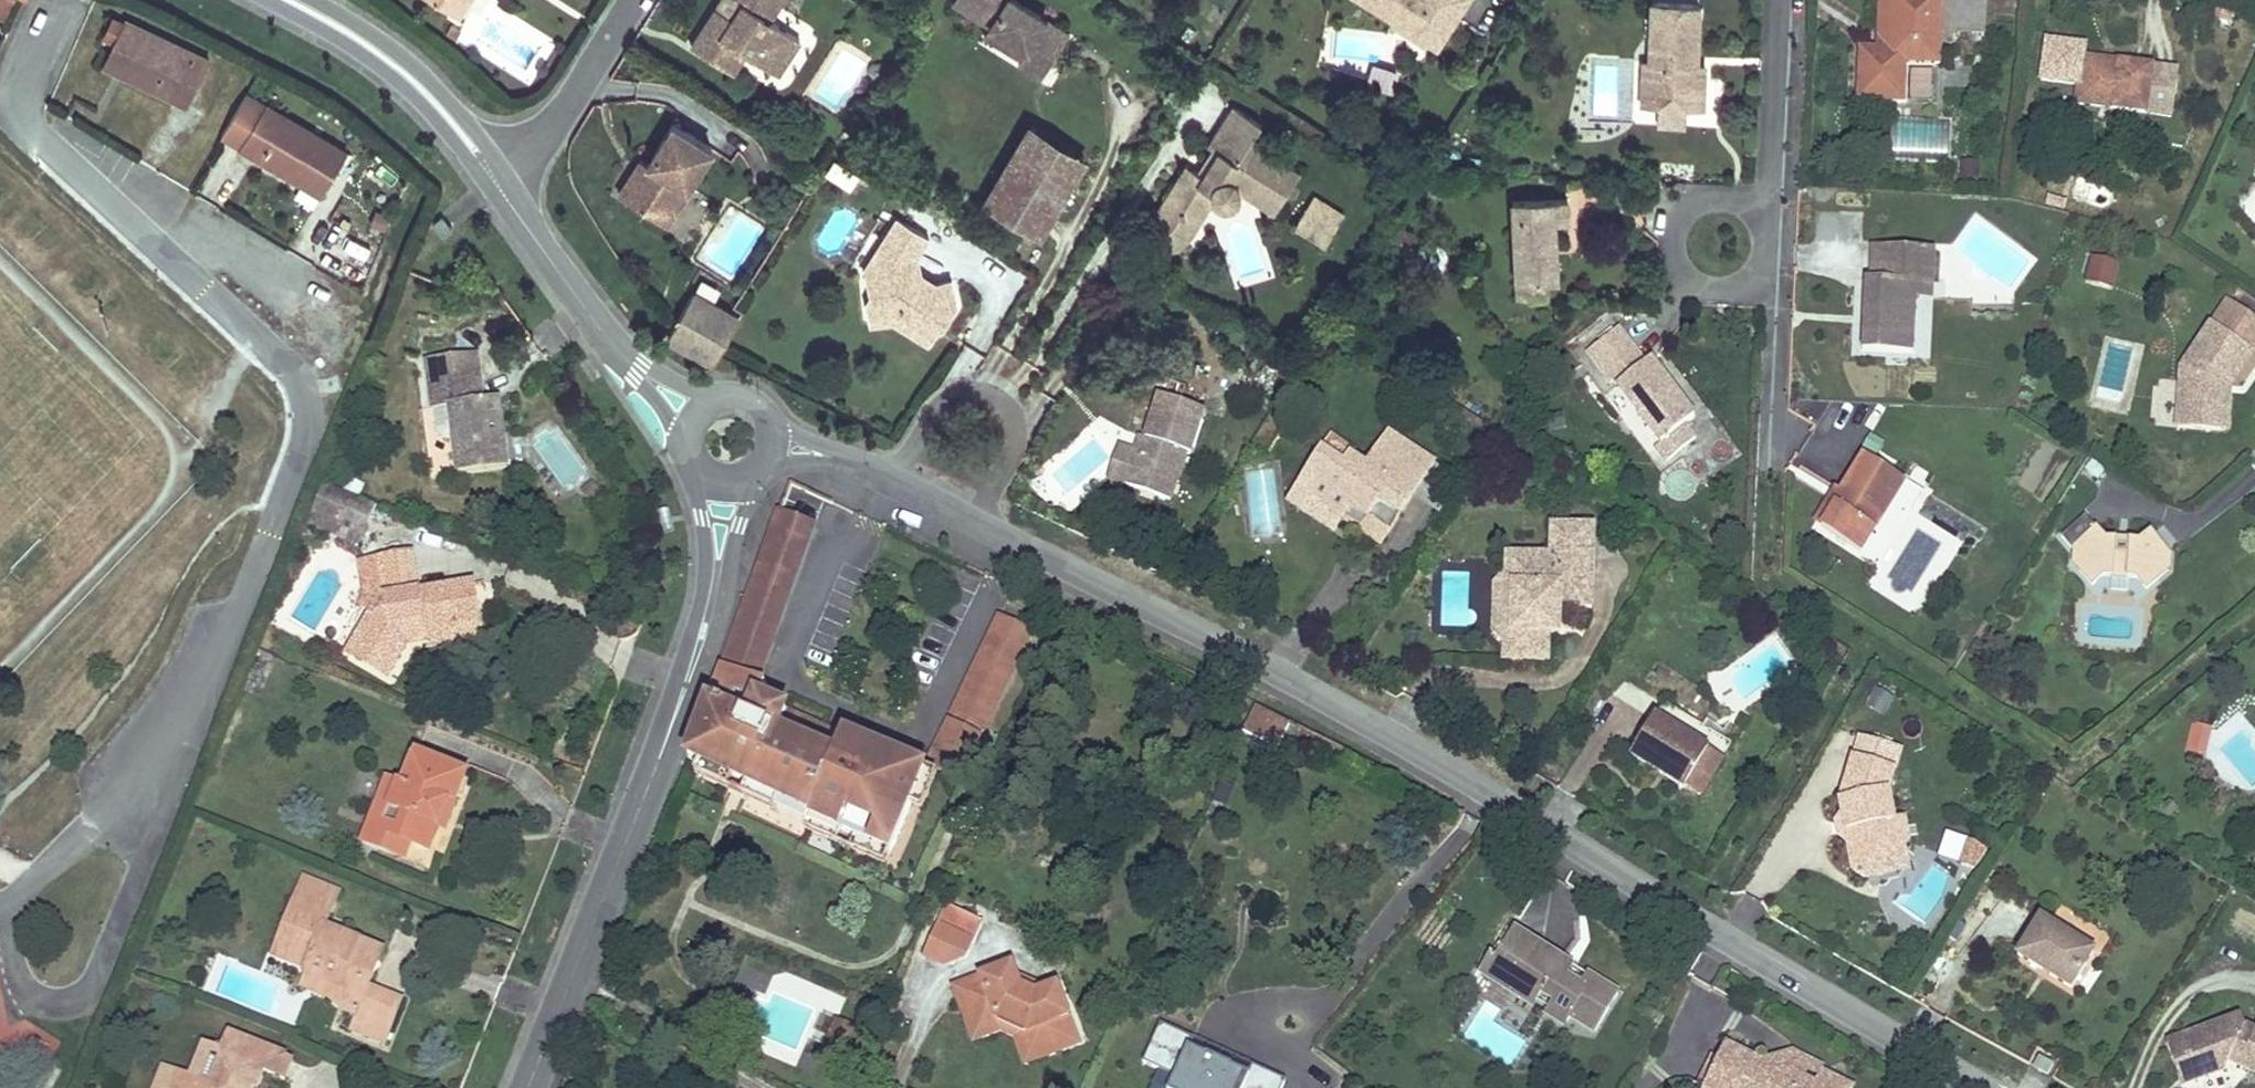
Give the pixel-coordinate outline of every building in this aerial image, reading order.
[(5,16),(13,0),(0,0),(0,14),(5,16)] [(458,16),(468,0),(434,0),(458,16)] [(458,16),(466,20),(479,0),(468,0),(458,16)] [(691,45),(725,66),(737,47),(745,52),(778,73),(800,39),(771,20),(760,13),(769,0),(720,0),(691,45)] [(760,13),(771,20),(783,0),(769,0),(760,13)] [(953,1),(989,24),(1007,35),(1001,44),(1021,56),(1018,61),(1041,75),(1061,44),(1055,41),(1063,28),(1018,0),(953,0),(953,1)] [(1394,21),(1401,10),(1443,37),(1466,0),(1361,0),(1394,21)] [(1940,64),(1943,0),(1892,0),(1891,31),(1879,50),(1861,49),(1859,99),(1904,102),(1906,63),(1940,64)] [(1892,0),(1881,0),(1879,50),(1891,31),(1892,0)] [(1697,58),(1699,6),(1652,3),(1650,62),(1643,62),(1642,91),(1659,92),(1658,106),(1660,106),(1683,108),(1685,108),(1686,88),(1703,89),(1704,65),(1696,65),(1691,65),(1691,58),(1697,58)] [(1437,47),(1443,37),(1401,10),(1394,21),(1437,47)] [(114,39),(122,23),(113,18),(106,35),(114,39)] [(124,19),(122,23),(114,39),(113,42),(133,52),(123,73),(188,104),(209,60),(124,19)] [(461,29),(451,24),(446,33),(456,39),(461,29)] [(1007,35),(989,24),(984,33),(1001,44),(1007,35)] [(1068,31),(1063,28),(1055,41),(1061,44),(1068,31)] [(133,52),(113,42),(103,63),(123,73),(133,52)] [(737,47),(725,66),(733,72),(745,52),(737,47)] [(2147,113),(2153,67),(2120,62),(2119,68),(2110,67),(2111,61),(2083,57),(2076,103),(2147,113)] [(1702,108),(1703,89),(1686,88),(1685,108),(1702,108)] [(1659,92),(1642,91),(1641,105),(1658,106),(1659,92)] [(240,147),(266,104),(247,93),(221,135),(240,147)] [(240,147),(301,183),(313,163),(333,175),(347,152),(266,104),(240,147)] [(1185,164),(1152,216),(1171,228),(1181,211),(1199,222),(1213,200),(1220,205),(1230,205),(1238,199),(1239,191),(1274,212),(1300,171),(1250,140),(1261,122),(1232,105),(1207,145),(1212,147),(1204,160),(1209,163),(1201,174),(1197,171),(1185,164)] [(1683,108),(1660,106),(1659,126),(1682,127),(1683,108)] [(1947,159),(1949,122),(1890,119),(1888,156),(1947,159)] [(687,187),(711,148),(673,123),(648,162),(626,196),(655,215),(677,180),(687,187)] [(1015,153),(1068,184),(1084,156),(1032,125),(1015,153)] [(1015,153),(986,201),(1038,233),(1068,184),(1015,153)] [(619,191),(626,196),(648,162),(641,157),(619,191)] [(1204,160),(1197,171),(1201,174),(1209,163),(1204,160)] [(1979,162),(1962,161),(1961,177),(1978,178),(1979,162)] [(313,163),(301,183),(321,195),(333,175),(313,163)] [(842,167),(833,179),(846,188),(854,175),(842,167)] [(677,180),(655,215),(667,222),(689,188),(687,187),(677,180)] [(1302,213),(1333,233),(1342,217),(1321,204),(1323,201),(1314,195),(1302,213)] [(1567,198),(1511,201),(1515,282),(1543,281),(1557,280),(1556,254),(1551,254),(1551,243),(1555,243),(1554,218),(1568,217),(1567,198)] [(1321,204),(1342,217),(1344,214),(1323,201),(1321,204)] [(1188,240),(1199,222),(1181,211),(1171,228),(1152,216),(1149,225),(1149,233),(1153,243),(1159,247),(1166,250),(1177,249),(1188,240)] [(1295,225),(1325,244),(1333,233),(1302,213),(1295,225)] [(452,229),(441,216),(433,223),(443,236),(452,229)] [(898,217),(885,237),(895,243),(889,253),(891,261),(883,263),(879,270),(868,272),(873,293),(867,302),(894,319),(930,342),(939,327),(943,326),(956,305),(951,280),(936,283),(915,288),(913,280),(920,278),(918,273),(915,258),(929,236),(898,217)] [(1408,245),(1412,230),(1398,226),(1394,241),(1408,245)] [(333,246),(361,262),(369,248),(341,233),(333,246)] [(885,237),(864,269),(868,272),(879,270),(883,263),(891,261),(889,253),(895,243),(885,237)] [(1914,299),(1916,248),(1872,247),(1870,280),(1866,280),(1865,316),(1869,317),(1868,323),(1865,323),(1863,351),(1912,353),(1914,299)] [(1916,248),(1914,299),(1931,300),(1933,249),(1916,248)] [(2118,264),(2093,257),(2087,277),(2113,284),(2118,264)] [(936,283),(918,273),(920,278),(913,280),(915,288),(936,283)] [(1543,281),(1515,282),(1516,299),(1544,297),(1543,281)] [(693,292),(668,337),(713,363),(738,318),(693,292)] [(2254,350),(2254,320),(2229,301),(2182,368),(2178,428),(2219,431),(2222,385),(2230,386),(2254,350)] [(894,319),(867,302),(872,324),(894,319)] [(1614,380),(1642,359),(1619,328),(1588,351),(1611,382),(1614,380)] [(477,353),(427,359),(436,431),(443,436),(455,435),(460,473),(508,467),(499,399),(483,401),(477,353)] [(1614,380),(1618,386),(1646,364),(1642,359),(1614,380)] [(1618,386),(1661,442),(1655,446),(1667,461),(1696,439),(1685,425),(1695,417),(1674,389),(1670,392),(1661,380),(1664,377),(1651,360),(1646,364),(1618,386)] [(2222,385),(2219,431),(2226,431),(2230,386),(2222,385)] [(1125,485),(1170,501),(1186,454),(1190,455),(1205,413),(1161,397),(1141,455),(1136,453),(1125,485)] [(1566,427),(1562,412),(1545,417),(1550,432),(1566,427)] [(1430,464),(1390,438),(1368,471),(1352,461),(1346,470),(1323,455),(1309,475),(1321,483),(1309,500),(1381,548),(1412,501),(1408,498),(1430,464)] [(1332,441),(1323,455),(1346,470),(1352,461),(1355,457),(1332,441)] [(1109,479),(1125,485),(1136,453),(1120,447),(1109,479)] [(1864,455),(1841,493),(1843,494),(1822,528),(1860,552),(1895,497),(1905,480),(1864,455)] [(1458,482),(1430,464),(1408,498),(1412,501),(1439,519),(1458,482)] [(1247,471),(1248,528),(1276,528),(1275,470),(1247,471)] [(1039,474),(1028,484),(1049,507),(1060,497),(1039,474)] [(1321,483),(1309,475),(1289,506),(1373,561),(1381,548),(1309,500),(1321,483)] [(1905,480),(1895,497),(1914,509),(1925,492),(1905,480)] [(602,493),(593,481),(580,490),(589,502),(602,493)] [(308,527),(354,545),(369,508),(322,490),(308,527)] [(1841,493),(1836,490),(1815,523),(1822,528),(1843,494),(1841,493)] [(668,509),(659,511),(665,533),(673,531),(668,509)] [(778,512),(689,760),(812,817),(810,820),(839,834),(860,842),(890,855),(912,805),(926,771),(896,759),(875,750),(844,736),(838,750),(824,744),(829,730),(760,701),(766,684),(758,681),(814,525),(778,512)] [(2061,535),(2074,550),(2073,562),(2092,585),(2103,575),(2136,578),(2146,589),(2168,570),(2169,554),(2151,532),(2140,542),(2106,539),(2086,515),(2061,535)] [(1595,528),(1552,527),(1552,556),(1507,555),(1506,575),(1515,584),(1514,635),(1504,644),(1504,661),(1548,662),(1549,635),(1554,635),(1555,622),(1560,622),(1561,607),(1592,608),(1595,528)] [(389,677),(407,648),(411,640),(426,638),(428,644),(459,638),(458,632),(482,628),(474,583),(420,592),(414,553),(361,562),(367,596),(362,605),(373,612),(349,652),(389,677)] [(1496,585),(1494,633),(1504,644),(1514,635),(1515,584),(1506,575),(1496,585)] [(984,729),(1031,632),(999,617),(953,714),(984,729)] [(459,638),(428,644),(429,649),(484,640),(482,628),(458,632),(459,638)] [(338,645),(326,638),(319,652),(333,653),(338,645)] [(411,640),(407,648),(428,644),(426,638),(411,640)] [(1874,689),(1865,706),(1884,717),(1894,700),(1874,689)] [(1665,776),(1685,789),(1708,750),(1723,759),(1732,744),(1663,703),(1631,756),(1659,773),(1662,768),(1668,772),(1665,776)] [(1311,725),(1276,708),(1268,725),(1302,742),(1311,725)] [(949,721),(928,764),(959,779),(981,737),(949,721)] [(2203,755),(2210,728),(2194,724),(2187,751),(2203,755)] [(844,736),(829,730),(824,744),(838,750),(844,736)] [(1894,819),(1889,790),(1895,769),(1887,767),(1894,746),(1861,735),(1840,800),(1842,811),(1847,839),(1853,871),(1863,878),(1882,874),(1880,859),(1890,857),(1885,823),(1894,822),(1894,819)] [(875,750),(896,759),(899,751),(878,742),(875,750)] [(1902,748),(1894,746),(1887,767),(1895,769),(1902,748)] [(1723,759),(1708,750),(1685,789),(1699,797),(1723,759)] [(401,785),(396,783),(388,804),(377,800),(360,841),(386,851),(392,836),(411,843),(430,850),(439,827),(450,800),(456,802),(467,774),(414,752),(401,785)] [(1662,768),(1659,773),(1665,776),(1668,772),(1662,768)] [(926,771),(912,805),(922,809),(936,776),(926,771)] [(388,804),(396,783),(385,779),(377,800),(388,804)] [(450,800),(439,827),(445,830),(456,802),(450,800)] [(1847,839),(1842,811),(1836,821),(1838,833),(1847,839)] [(1902,818),(1894,819),(1894,822),(1885,823),(1890,857),(1880,859),(1882,874),(1906,842),(1902,818)] [(839,834),(810,820),(806,831),(885,866),(890,855),(860,842),(839,834)] [(392,836),(386,851),(405,859),(411,843),(392,836)] [(1961,865),(1971,869),(1985,849),(1969,840),(1961,865)] [(368,987),(376,968),(367,965),(374,947),(325,927),(338,893),(303,879),(273,954),(307,968),(305,972),(350,990),(347,999),(360,1004),(355,1017),(354,1020),(388,1033),(401,1000),(368,987)] [(938,922),(975,939),(982,924),(945,907),(938,922)] [(2094,952),(2040,919),(2018,956),(2042,971),(2045,967),(2052,971),(2049,975),(2071,989),(2094,952)] [(967,955),(975,939),(938,922),(923,955),(945,964),(967,955)] [(1588,975),(1581,985),(1557,970),(1564,960),(1514,929),(1497,956),(1492,952),(1488,958),(1520,977),(1514,987),(1536,1000),(1542,991),(1555,999),(1549,1008),(1569,1020),(1572,1016),(1596,1031),(1619,994),(1588,975)] [(383,950),(374,947),(367,965),(376,968),(383,950)] [(1520,977),(1488,958),(1483,967),(1514,987),(1520,977)] [(1036,991),(1022,984),(1014,963),(982,974),(984,981),(962,989),(973,1020),(995,1012),(998,1021),(1023,1031),(1031,1028),(1039,1051),(1070,1040),(1062,1017),(1069,1015),(1058,983),(1036,991)] [(2052,971),(2045,967),(2042,971),(2049,975),(2052,971)] [(350,990),(305,972),(299,987),(328,1000),(342,1013),(355,1017),(360,1004),(347,999),(350,990)] [(962,989),(984,981),(982,974),(954,984),(975,1042),(1001,1032),(1012,1037),(1021,1063),(1079,1042),(1069,1015),(1062,1017),(1070,1040),(1039,1051),(1031,1028),(1023,1031),(998,1021),(995,1012),(973,1020),(962,989)] [(745,1050),(800,1065),(817,1005),(762,990),(745,1050)] [(2241,1015),(2180,1036),(2193,1074),(2228,1061),(2228,1060),(2231,1055),(2247,1063),(2250,1070),(2254,1073),(2254,1030),(2244,1025),(2241,1015)] [(1510,1065),(1524,1045),(1483,1016),(1469,1036),(1510,1065)] [(384,1043),(388,1033),(354,1020),(350,1029),(384,1043)] [(176,1070),(170,1087),(256,1087),(263,1071),(284,1079),(292,1059),(227,1033),(221,1049),(205,1043),(192,1076),(176,1070)] [(2224,1069),(2228,1061),(2193,1074),(2180,1036),(2166,1041),(2181,1084),(2224,1069)] [(1184,1054),(1187,1048),(1173,1042),(1170,1048),(1184,1054)] [(1764,1065),(1725,1045),(1719,1057),(1703,1087),(1704,1087),(1848,1087),(1821,1073),(1815,1086),(1785,1070),(1775,1074),(1763,1067),(1764,1065)] [(1160,1070),(1174,1077),(1169,1087),(1262,1087),(1263,1086),(1249,1079),(1250,1076),(1187,1048),(1184,1054),(1170,1048),(1164,1046),(1154,1068),(1160,1070)] [(1815,1086),(1821,1073),(1823,1069),(1792,1053),(1764,1065),(1763,1067),(1775,1074),(1785,1070),(1815,1086)] [(1703,1087),(1719,1057),(1715,1055),(1699,1085),(1703,1087)] [(2247,1063),(2231,1055),(2228,1060),(2250,1070),(2247,1063)] [(2033,1067),(2048,1075),(2054,1065),(2039,1056),(2033,1067)] [(176,1070),(165,1065),(156,1087),(170,1087),(176,1070)] [(1160,1070),(1152,1087),(1169,1087),(1174,1077),(1160,1070)] [(1249,1079),(1263,1086),(1264,1083),(1250,1076),(1249,1079)]
